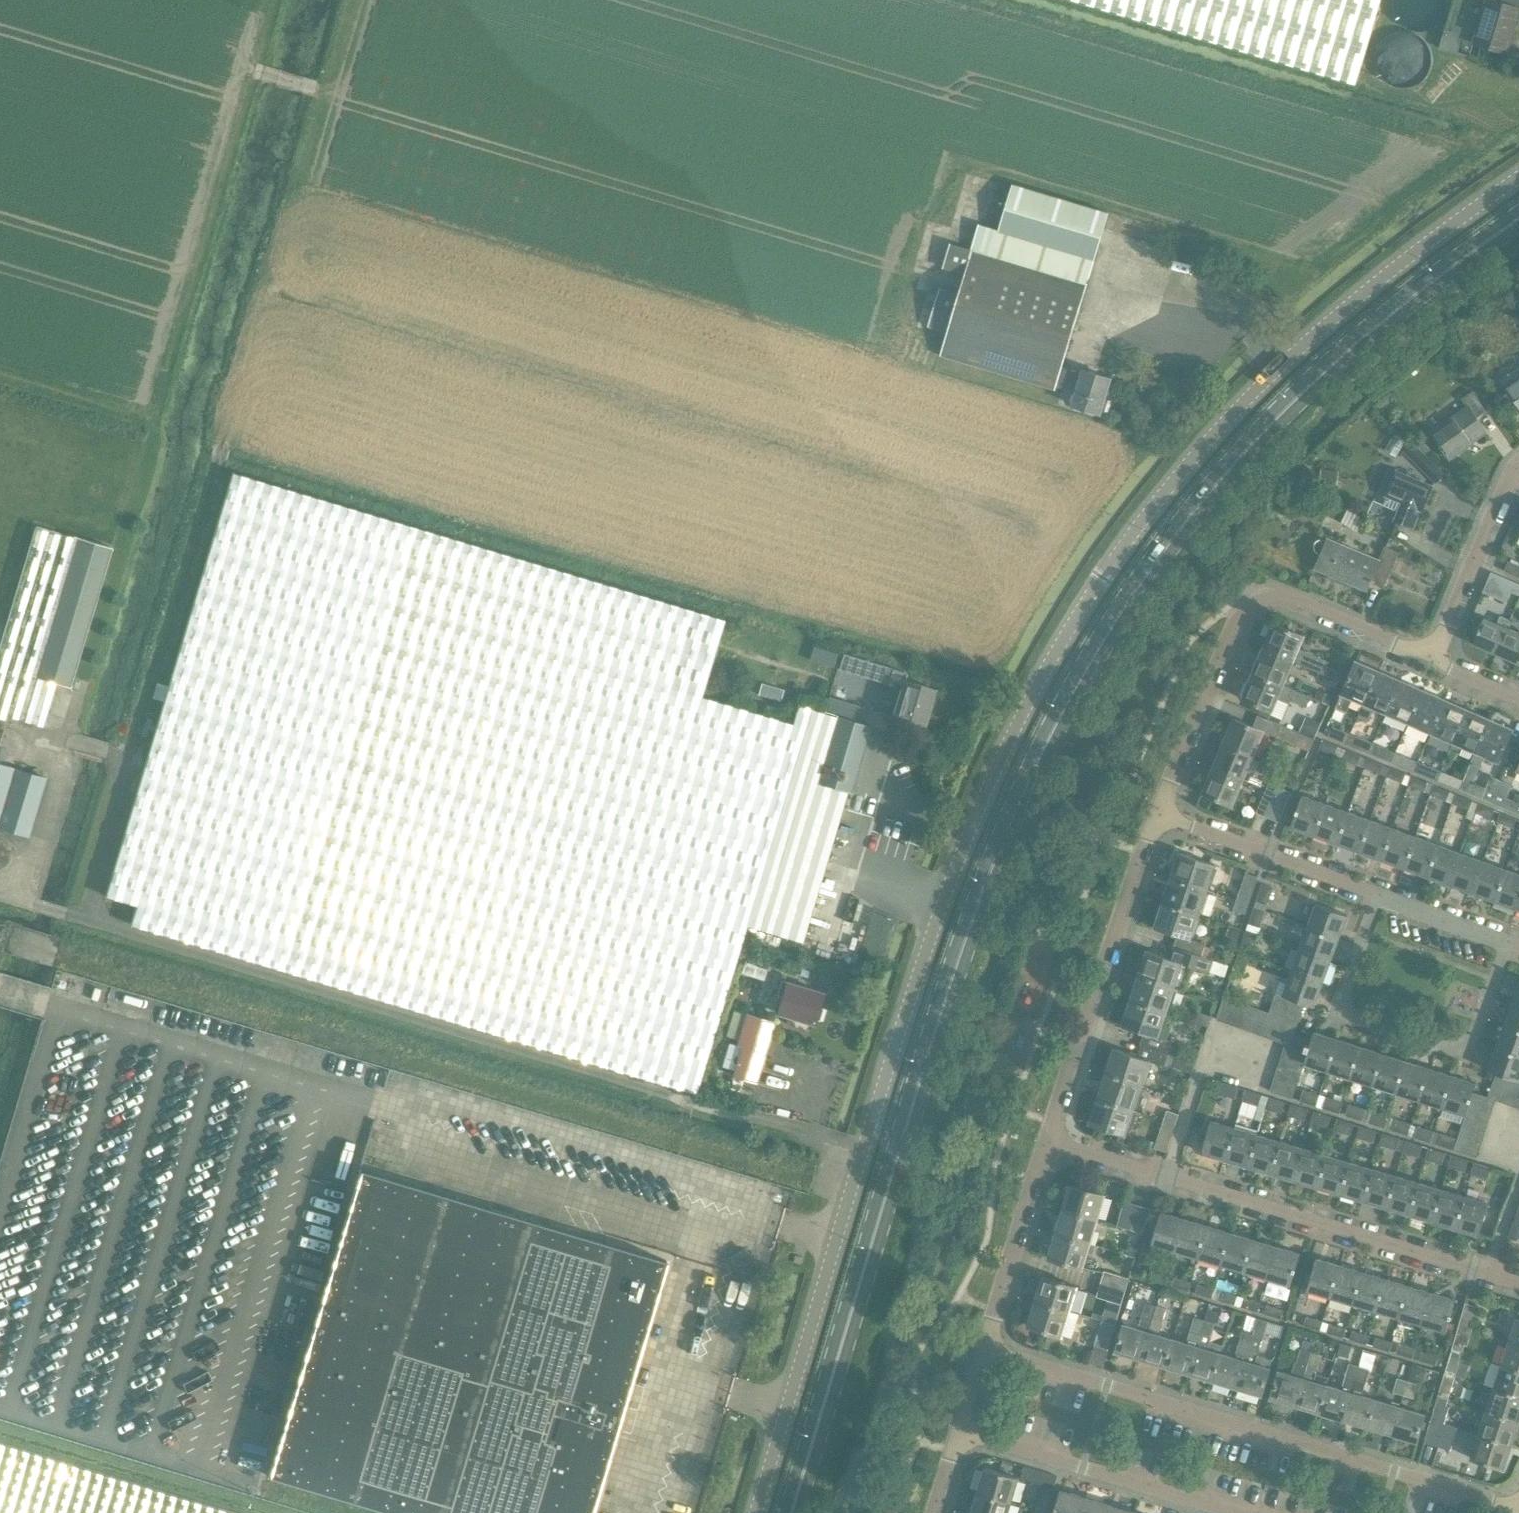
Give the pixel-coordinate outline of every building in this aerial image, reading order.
[(1381,0),(1076,0),(1356,84),(1381,0)] [(1507,53),(1518,12),(1518,7),(1497,1),(1497,0),(1485,0),(1472,43),(1507,53)] [(1012,184),(990,257),(1086,285),(1108,213),(1012,184)] [(990,257),(971,251),(949,244),(943,267),(964,274),(958,294),(939,288),(928,326),(947,331),(940,355),(1055,389),(1056,385),(1061,368),(1086,285),(990,257)] [(1061,368),(1056,385),(1076,391),(1072,404),(1101,413),(1102,409),(1104,410),(1107,399),(1105,399),(1111,378),(1082,369),(1081,374),(1061,368)] [(1505,386),(1518,406),(1518,376),(1505,386)] [(1474,418),(1485,411),(1471,391),(1461,399),(1467,407),(1429,433),(1448,458),(1484,433),(1474,418)] [(1424,443),(1419,448),(1422,453),(1427,457),(1433,452),(1424,443)] [(1443,474),(1427,458),(1418,449),(1411,456),(1421,467),(1420,467),(1435,482),(1443,474)] [(1384,495),(1387,497),(1384,505),(1397,510),(1393,520),(1411,528),(1418,511),(1420,512),(1431,487),(1394,471),(1384,495)] [(234,474),(170,686),(158,682),(153,698),(166,702),(150,754),(107,895),(137,905),(132,924),(696,1094),(744,932),(746,925),(801,941),(846,791),(818,782),(839,717),(825,714),(797,705),(792,724),(701,696),(724,620),(234,474)] [(0,646),(0,718),(5,719),(6,716),(43,727),(56,683),(37,677),(77,537),(73,536),(72,538),(36,527),(0,646)] [(111,548),(77,537),(37,677),(56,683),(69,687),(111,548)] [(1326,540),(1325,540),(1323,539),(1319,539),(1315,542),(1314,546),(1315,551),(1317,553),(1320,554),(1314,568),(1365,590),(1369,581),(1383,587),(1397,553),(1382,547),(1376,562),(1326,540)] [(1508,561),(1504,571),(1518,577),(1518,566),(1508,561)] [(1502,577),(1498,586),(1518,595),(1518,584),(1502,577)] [(1494,654),(1509,620),(1500,617),(1497,624),(1483,618),(1472,644),(1494,654)] [(1494,654),(1516,663),(1518,657),(1518,633),(1506,628),(1509,620),(1494,654)] [(1261,649),(1292,661),(1304,667),(1320,674),(1329,677),(1338,681),(1342,673),(1327,667),(1328,664),(1296,651),(1302,637),(1272,624),(1261,649)] [(1251,673),(1310,698),(1310,697),(1282,685),(1292,661),(1261,649),(1251,673)] [(906,674),(892,669),(843,655),(839,671),(901,689),(893,716),(907,720),(905,727),(921,731),(923,724),(924,725),(934,690),(904,681),(906,674)] [(1363,704),(1377,672),(1354,662),(1340,694),(1341,695),(1336,707),(1346,711),(1352,699),(1363,704)] [(1320,674),(1304,667),(1300,676),(1317,683),(1320,674)] [(1385,713),(1399,682),(1377,672),(1363,704),(1358,716),(1369,721),(1374,709),(1385,713)] [(1306,707),(1310,698),(1251,673),(1240,699),(1257,706),(1254,712),(1268,718),(1276,698),(1288,703),(1290,700),(1306,707)] [(1324,688),(1333,692),(1338,681),(1329,677),(1324,688)] [(1407,723),(1421,691),(1399,682),(1385,713),(1407,723)] [(1421,691),(1407,723),(1429,733),(1443,701),(1421,691)] [(863,724),(867,709),(830,698),(825,714),(839,717),(863,724)] [(1443,701),(1429,733),(1452,742),(1466,711),(1443,701)] [(1466,711),(1452,742),(1453,743),(1450,749),(1457,752),(1460,746),(1474,752),(1488,720),(1466,711)] [(850,792),(870,726),(863,724),(839,717),(818,782),(846,791),(850,792)] [(1221,743),(1251,756),(1261,731),(1231,718),(1221,743)] [(1475,752),(1469,765),(1479,769),(1484,756),(1497,761),(1510,730),(1488,720),(1474,752),(1475,752)] [(1308,751),(1312,739),(1279,725),(1274,737),(1308,751)] [(1346,743),(1350,734),(1332,727),(1328,736),(1346,743)] [(1350,734),(1346,743),(1368,752),(1372,743),(1350,734)] [(1319,749),(1327,752),(1334,755),(1338,746),(1323,740),(1319,749)] [(1210,768),(1240,781),(1251,756),(1221,743),(1210,768)] [(1372,743),(1368,752),(1391,761),(1395,752),(1372,743)] [(1356,764),(1360,755),(1345,749),(1342,758),(1356,764)] [(1395,752),(1391,761),(1413,770),(1417,761),(1395,752)] [(1380,774),(1383,765),(1368,759),(1364,767),(1380,774)] [(1417,761),(1413,770),(1436,780),(1440,771),(1417,761)] [(0,763),(0,826),(29,835),(45,777),(0,763)] [(1240,781),(1210,768),(1199,792),(1229,805),(1240,781)] [(1402,783),(1405,774),(1389,768),(1386,776),(1402,783)] [(1440,771),(1436,780),(1458,789),(1462,780),(1440,771)] [(1458,789),(1491,803),(1500,782),(1501,781),(1491,776),(1485,789),(1470,783),(1463,780),(1462,780),(1458,789)] [(1424,792),(1427,783),(1411,777),(1408,785),(1424,792)] [(1500,782),(1491,803),(1491,804),(1518,815),(1518,804),(1504,798),(1509,786),(1500,782)] [(1266,817),(1278,788),(1267,783),(1254,811),(1266,817)] [(1446,801),(1449,792),(1434,786),(1430,794),(1446,801)] [(1278,788),(1266,817),(1276,821),(1289,792),(1278,788)] [(1468,810),(1472,801),(1456,795),(1452,803),(1468,810)] [(1312,835),(1323,804),(1300,796),(1289,827),(1312,835)] [(1323,804),(1312,835),(1335,844),(1346,813),(1323,804)] [(1490,819),(1493,810),(1478,804),(1475,813),(1490,819)] [(1346,813),(1335,844),(1357,852),(1369,821),(1346,813)] [(1512,828),(1515,819),(1501,813),(1498,822),(1512,828)] [(1369,821),(1357,852),(1380,860),(1391,829),(1369,821)] [(1391,829),(1380,860),(1402,868),(1414,837),(1391,829)] [(1414,837),(1402,868),(1425,876),(1436,845),(1414,837)] [(1436,845),(1425,876),(1447,885),(1459,854),(1436,845)] [(1169,878),(1204,890),(1213,865),(1177,853),(1169,878)] [(1459,854),(1447,885),(1470,893),(1481,862),(1459,854)] [(1481,862),(1470,893),(1492,901),(1504,870),(1481,862)] [(1518,898),(1518,876),(1504,870),(1492,901),(1515,909),(1518,898)] [(1247,904),(1256,876),(1244,873),(1235,900),(1247,904)] [(1161,903),(1196,915),(1197,912),(1210,916),(1216,896),(1204,892),(1204,890),(1169,878),(1168,880),(1167,880),(1165,887),(1166,887),(1161,903)] [(1254,905),(1266,909),(1273,888),(1262,884),(1254,905)] [(1172,947),(1212,961),(1213,960),(1209,959),(1212,949),(1205,946),(1205,945),(1188,939),(1196,915),(1161,903),(1160,905),(1156,904),(1152,917),(1156,918),(1152,928),(1176,936),(1172,947)] [(1315,904),(1306,928),(1337,940),(1346,915),(1315,904)] [(1247,927),(1259,930),(1266,909),(1254,905),(1247,927)] [(1247,927),(1241,946),(1252,950),(1259,930),(1247,927)] [(1297,951),(1329,962),(1337,940),(1306,928),(1297,951)] [(1145,951),(1137,977),(1172,988),(1183,992),(1188,979),(1191,967),(1208,973),(1212,961),(1172,947),(1168,958),(1145,951)] [(1289,973),(1320,984),(1329,962),(1297,951),(1289,973)] [(1239,952),(1233,969),(1244,973),(1250,955),(1239,952)] [(1281,995),(1303,1004),(1312,1007),(1320,984),(1289,973),(1281,995)] [(1128,1001),(1164,1013),(1172,988),(1137,977),(1128,1001)] [(812,1022),(821,992),(781,980),(777,993),(782,995),(777,1012),(812,1022)] [(1518,1005),(1518,980),(1511,1002),(1518,1005)] [(1280,1018),(1292,1022),(1296,1024),(1303,1004),(1281,995),(1275,993),(1267,1013),(1269,1014),(1280,1018)] [(1215,1019),(1226,1023),(1235,1001),(1223,997),(1215,1019)] [(1194,1064),(1194,1063),(1177,1057),(1180,1048),(1178,1047),(1178,1045),(1171,1043),(1171,1042),(1167,1041),(1171,1029),(1165,1027),(1168,1015),(1164,1014),(1164,1013),(1128,1001),(1120,1026),(1143,1034),(1140,1045),(1194,1064)] [(1246,1005),(1235,1001),(1226,1023),(1238,1027),(1246,1005)] [(1511,1002),(1502,1025),(1518,1030),(1518,1005),(1511,1002)] [(1257,1009),(1246,1005),(1238,1027),(1249,1032),(1257,1009)] [(1249,1032),(1261,1036),(1269,1014),(1267,1013),(1257,1009),(1249,1032)] [(756,1082),(774,1021),(746,1012),(736,1043),(741,1045),(732,1075),(756,1082)] [(1208,1027),(1211,1016),(1199,1013),(1196,1023),(1208,1027)] [(1261,1036),(1272,1040),(1280,1018),(1269,1014),(1261,1036)] [(1292,1022),(1280,1018),(1272,1040),(1284,1044),(1292,1022)] [(1518,1056),(1518,1030),(1502,1025),(1494,1047),(1518,1056)] [(1303,1064),(1327,1072),(1338,1037),(1314,1029),(1313,1032),(1307,1052),(1303,1064)] [(1349,1079),(1360,1044),(1338,1037),(1327,1072),(1349,1079)] [(1372,1086),(1383,1052),(1360,1044),(1349,1079),(1372,1086)] [(1191,1073),(1194,1064),(1140,1045),(1136,1057),(1113,1049),(1104,1075),(1140,1087),(1148,1062),(1163,1067),(1164,1065),(1171,1067),(1172,1067),(1191,1073)] [(1303,1064),(1307,1052),(1283,1045),(1280,1057),(1303,1064)] [(1518,1080),(1518,1077),(1518,1056),(1494,1047),(1486,1069),(1495,1073),(1518,1080)] [(1395,1093),(1406,1060),(1383,1052),(1372,1086),(1395,1093)] [(1299,1075),(1303,1064),(1280,1057),(1276,1068),(1299,1075)] [(1418,1100),(1428,1068),(1406,1060),(1395,1093),(1418,1100)] [(1295,1087),(1299,1075),(1276,1068),(1273,1080),(1295,1087)] [(1441,1108),(1451,1075),(1428,1068),(1418,1100),(1441,1108)] [(1486,1096),(1494,1099),(1494,1100),(1509,1105),(1518,1082),(1517,1082),(1518,1080),(1495,1073),(1486,1096)] [(1140,1087),(1104,1075),(1096,1100),(1131,1111),(1140,1087)] [(1467,1104),(1471,1092),(1473,1083),(1451,1075),(1441,1108),(1463,1115),(1467,1104)] [(1295,1087),(1273,1080),(1269,1092),(1292,1099),(1295,1087)] [(1518,1082),(1509,1105),(1518,1109),(1518,1083),(1518,1082)] [(1218,1094),(1234,1098),(1238,1088),(1222,1083),(1218,1094)] [(750,1101),(753,1090),(734,1084),(730,1095),(750,1101)] [(1264,1108),(1268,1097),(1245,1090),(1238,1114),(1255,1119),(1259,1106),(1264,1108)] [(1303,1090),(1299,1101),(1315,1106),(1319,1095),(1303,1090)] [(1471,1092),(1467,1104),(1490,1111),(1494,1100),(1494,1099),(1486,1096),(1471,1092)] [(1268,1097),(1264,1108),(1280,1113),(1284,1102),(1268,1097)] [(1323,1109),(1338,1114),(1342,1102),(1326,1097),(1323,1109)] [(1131,1111),(1096,1100),(1088,1125),(1123,1136),(1131,1111)] [(1291,1104),(1287,1115),(1304,1120),(1307,1109),(1291,1104)] [(1346,1116),(1362,1121),(1365,1109),(1349,1104),(1346,1116)] [(1486,1122),(1490,1111),(1467,1104),(1463,1115),(1486,1122)] [(1161,1121),(1173,1125),(1177,1114),(1165,1109),(1161,1121)] [(1313,1111),(1310,1123),(1327,1128),(1330,1117),(1313,1111)] [(1368,1123),(1384,1128),(1387,1116),(1371,1111),(1368,1123)] [(1483,1134),(1486,1122),(1463,1115),(1460,1127),(1483,1134)] [(1336,1119),(1333,1130),(1350,1135),(1353,1124),(1336,1119)] [(1391,1131),(1406,1136),(1410,1124),(1395,1119),(1391,1131)] [(1173,1125),(1161,1121),(1152,1149),(1165,1153),(1173,1125)] [(1224,1159),(1233,1128),(1210,1121),(1200,1152),(1224,1159)] [(1359,1126),(1356,1137),(1372,1142),(1376,1131),(1359,1126)] [(1414,1138),(1429,1143),(1433,1131),(1418,1126),(1414,1138)] [(1479,1146),(1483,1134),(1460,1127),(1456,1138),(1479,1146)] [(1233,1128),(1224,1159),(1247,1166),(1256,1135),(1233,1128)] [(1401,1151),(1405,1140),(1382,1133),(1379,1144),(1401,1151)] [(1452,1150),(1456,1138),(1442,1134),(1438,1146),(1452,1150)] [(1270,1173),(1279,1142),(1256,1135),(1247,1166),(1270,1173)] [(1279,1142),(1270,1173),(1293,1180),(1305,1140),(1295,1137),(1292,1146),(1279,1142)] [(1456,1138),(1452,1150),(1475,1157),(1479,1146),(1456,1138)] [(1305,1140),(1293,1180),(1315,1187),(1325,1156),(1303,1149),(1305,1140)] [(1405,1140),(1401,1151),(1418,1157),(1422,1146),(1405,1140)] [(1428,1147),(1424,1159),(1441,1164),(1445,1153),(1428,1147)] [(1451,1155),(1447,1166),(1458,1169),(1464,1172),(1468,1160),(1451,1155)] [(1325,1156),(1315,1187),(1338,1194),(1348,1163),(1325,1156)] [(1473,1162),(1470,1173),(1487,1179),(1486,1182),(1493,1184),(1498,1169),(1473,1162)] [(1348,1163),(1338,1194),(1361,1201),(1371,1170),(1348,1163)] [(268,1476),(393,1512),(590,1512),(665,1261),(359,1169),(268,1476)] [(1371,1170),(1361,1201),(1384,1208),(1394,1177),(1371,1170)] [(1394,1177),(1384,1208),(1407,1215),(1417,1184),(1394,1177)] [(1417,1184),(1407,1215),(1430,1222),(1440,1190),(1417,1184)] [(1063,1210),(1097,1220),(1104,1195),(1070,1185),(1063,1210)] [(1440,1190),(1430,1222),(1453,1229),(1463,1197),(1440,1190)] [(1463,1197),(1453,1229),(1477,1236),(1477,1234),(1490,1238),(1499,1208),(1463,1197)] [(1130,1230),(1137,1205),(1124,1201),(1117,1226),(1130,1230)] [(1137,1205),(1130,1230),(1143,1234),(1151,1209),(1137,1205)] [(1056,1234),(1090,1244),(1097,1220),(1063,1210),(1056,1234)] [(1517,1212),(1508,1237),(1517,1241),(1518,1235),(1518,1213),(1517,1212)] [(1174,1252),(1184,1220),(1160,1213),(1151,1244),(1174,1252)] [(1197,1258),(1207,1227),(1184,1220),(1174,1252),(1197,1258)] [(1220,1265),(1230,1233),(1207,1227),(1197,1258),(1220,1265)] [(1243,1272),(1253,1240),(1230,1233),(1220,1265),(1243,1272)] [(1090,1244),(1056,1234),(1048,1258),(1083,1268),(1090,1244)] [(1266,1279),(1276,1247),(1253,1240),(1243,1272),(1266,1279)] [(1276,1247),(1266,1279),(1290,1286),(1299,1254),(1276,1247)] [(1329,1298),(1338,1266),(1315,1258),(1305,1290),(1329,1298)] [(1352,1304),(1361,1272),(1338,1266),(1329,1298),(1352,1304)] [(1165,1284),(1168,1275),(1151,1270),(1149,1280),(1165,1284)] [(1100,1284),(1126,1291),(1130,1278),(1104,1271),(1100,1284)] [(1375,1311),(1384,1279),(1361,1272),(1352,1304),(1375,1311)] [(1035,1301),(1078,1314),(1069,1311),(1077,1287),(1043,1276),(1035,1301)] [(1188,1291),(1191,1282),(1175,1277),(1172,1287),(1188,1291)] [(1398,1318),(1407,1286),(1384,1279),(1375,1311),(1398,1318)] [(1126,1291),(1100,1284),(1097,1296),(1122,1304),(1126,1291)] [(1212,1298),(1214,1289),(1198,1284),(1195,1293),(1212,1298)] [(1421,1325),(1430,1293),(1407,1286),(1398,1318),(1421,1325)] [(1235,1305),(1237,1296),(1221,1291),(1218,1300),(1235,1305)] [(1430,1293),(1421,1325),(1445,1332),(1454,1300),(1430,1293)] [(1258,1312),(1260,1303),(1244,1298),(1241,1307),(1258,1312)] [(1078,1314),(1035,1301),(1028,1326),(1048,1332),(1044,1347),(1057,1351),(1062,1335),(1071,1338),(1078,1314)] [(1139,1359),(1155,1306),(1145,1303),(1137,1329),(1123,1325),(1115,1352),(1139,1359)] [(1457,1331),(1470,1335),(1479,1307),(1465,1303),(1457,1331)] [(1281,1319),(1283,1310),(1267,1305),(1264,1314),(1281,1319)] [(1155,1306),(1139,1359),(1164,1366),(1172,1339),(1158,1335),(1166,1309),(1155,1306)] [(1172,1339),(1164,1366),(1188,1373),(1204,1320),(1194,1317),(1186,1344),(1172,1339)] [(1320,1331),(1323,1321),(1306,1317),(1304,1326),(1320,1331)] [(1518,1347),(1518,1321),(1515,1319),(1507,1343),(1518,1347)] [(1204,1320),(1188,1373),(1212,1381),(1221,1354),(1207,1350),(1215,1323),(1204,1320)] [(1108,1350),(1116,1325),(1101,1321),(1094,1346),(1108,1350)] [(1343,1337),(1346,1328),(1329,1323),(1327,1333),(1343,1337)] [(1252,1335),(1236,1388),(1261,1395),(1269,1368),(1271,1360),(1258,1356),(1263,1338),(1265,1332),(1265,1331),(1254,1328),(1252,1335)] [(1366,1344),(1368,1335),(1353,1330),(1350,1340),(1366,1344)] [(1221,1354),(1212,1381),(1236,1388),(1252,1335),(1242,1331),(1234,1358),(1221,1354)] [(1451,1351),(1461,1354),(1464,1345),(1467,1346),(1470,1335),(1457,1331),(1451,1351)] [(1389,1351),(1392,1342),(1377,1338),(1374,1347),(1389,1351)] [(1518,1372),(1518,1347),(1507,1343),(1500,1366),(1518,1372)] [(1413,1358),(1415,1349),(1399,1344),(1396,1353),(1413,1358)] [(1295,1405),(1311,1352),(1301,1349),(1293,1375),(1278,1371),(1270,1398),(1295,1405)] [(1435,1365),(1438,1356),(1421,1351),(1419,1360),(1435,1365)] [(1444,1374),(1455,1377),(1461,1354),(1451,1351),(1444,1374)] [(1311,1352),(1295,1405),(1319,1413),(1327,1386),(1330,1377),(1316,1373),(1321,1355),(1311,1352)] [(1367,1427),(1375,1400),(1362,1396),(1373,1356),(1363,1353),(1359,1367),(1343,1420),(1367,1427)] [(1343,1420),(1359,1367),(1349,1364),(1341,1390),(1327,1386),(1319,1413),(1343,1420)] [(1518,1398),(1518,1372),(1500,1366),(1493,1389),(1518,1398)] [(1438,1397),(1448,1400),(1455,1377),(1444,1374),(1438,1397)] [(1403,1396),(1407,1381),(1397,1378),(1393,1392),(1403,1396)] [(1407,1381),(1403,1396),(1413,1399),(1418,1384),(1407,1381)] [(1518,1423),(1518,1418),(1518,1398),(1493,1389),(1485,1412),(1518,1423)] [(1448,1400),(1438,1397),(1432,1416),(1445,1420),(1449,1407),(1446,1406),(1448,1400)] [(1375,1400),(1367,1427),(1391,1434),(1399,1407),(1375,1400)] [(1399,1407),(1391,1434),(1416,1441),(1424,1415),(1399,1407)] [(1518,1423),(1485,1412),(1478,1435),(1510,1446),(1518,1423)] [(1445,1420),(1432,1416),(1424,1443),(1437,1447),(1442,1432),(1450,1434),(1453,1426),(1444,1423),(1445,1420)] [(1510,1446),(1478,1435),(1471,1459),(1503,1469),(1510,1446)] [(0,1445),(0,1512),(230,1512),(0,1445)] [(978,1490),(1012,1501),(1019,1477),(985,1467),(978,1490)] [(1036,1508),(1047,1511),(1054,1489),(1042,1485),(1036,1508)] [(1084,1496),(1060,1489),(1053,1512),(1079,1512),(1084,1496)] [(978,1490),(971,1512),(1008,1512),(1012,1501),(978,1490)] [(1079,1512),(1105,1512),(1108,1504),(1084,1496),(1079,1512)] [(1105,1512),(1131,1512),(1132,1511),(1108,1504),(1105,1512)]
